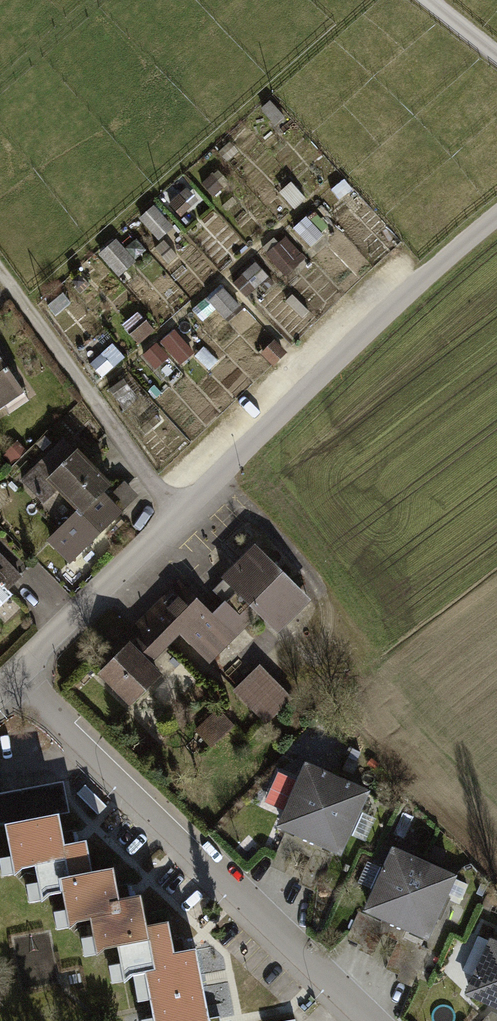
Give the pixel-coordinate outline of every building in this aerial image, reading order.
[(292,274),(306,257),(286,240),(272,257),(292,274)] [(213,301),(228,320),(243,308),(227,289),(213,301)] [(182,363),(196,352),(179,330),(165,341),(182,363)] [(147,355),(157,370),(175,357),(165,343),(147,355)] [(23,393),(0,359),(0,408),(23,393)] [(64,436),(20,478),(43,502),(56,489),(77,510),(47,540),(70,563),(124,512),(106,493),(117,483),(79,444),(75,448),(64,436)] [(254,544),(221,577),(224,580),(237,593),(249,605),(257,613),(278,633),(311,600),(254,544)] [(2,579),(15,592),(29,578),(0,549),(0,581),(2,579)] [(115,654),(97,671),(131,705),(165,671),(152,659),(178,633),(208,662),(257,613),(249,605),(240,615),(227,603),(226,601),(225,602),(213,613),(178,579),(109,648),(115,654)] [(227,603),(237,593),(224,580),(214,590),(225,602),(226,601),(227,603)] [(292,697),(260,665),(232,693),(265,725),(292,697)] [(218,710),(195,731),(211,748),(234,727),(218,710)] [(370,790),(306,762),(298,781),(278,772),(266,801),(285,810),(278,826),(294,833),(324,846),(341,854),(370,790)] [(6,825),(16,875),(24,866),(36,863),(44,900),(51,892),(64,890),(70,927),(77,920),(93,917),(99,954),(107,947),(120,945),(127,985),(134,975),(145,973),(155,1020),(214,1020),(200,945),(177,949),(171,916),(150,920),(145,891),(124,895),(118,862),(94,867),(89,839),(65,843),(59,813),(68,811),(62,783),(0,795),(0,826),(6,825)] [(300,884),(314,890),(331,853),(323,849),(324,846),(294,833),(293,836),(285,833),(270,867),(287,874),(297,851),(311,858),(300,884)] [(458,876),(392,847),(363,911),(381,920),(391,923),(401,928),(410,932),(428,940),(458,876)] [(391,923),(381,920),(381,922),(359,913),(348,940),(360,944),(358,950),(377,957),(391,923)] [(410,932),(401,928),(383,970),(397,975),(395,981),(412,988),(429,948),(422,945),(425,940),(409,933),(410,932)] [(491,938),(489,941),(477,936),(462,969),(474,975),(464,995),(496,1010),(496,941),(491,938)] [(492,1012),(483,1020),(496,1020),(496,1014),(492,1012)]
